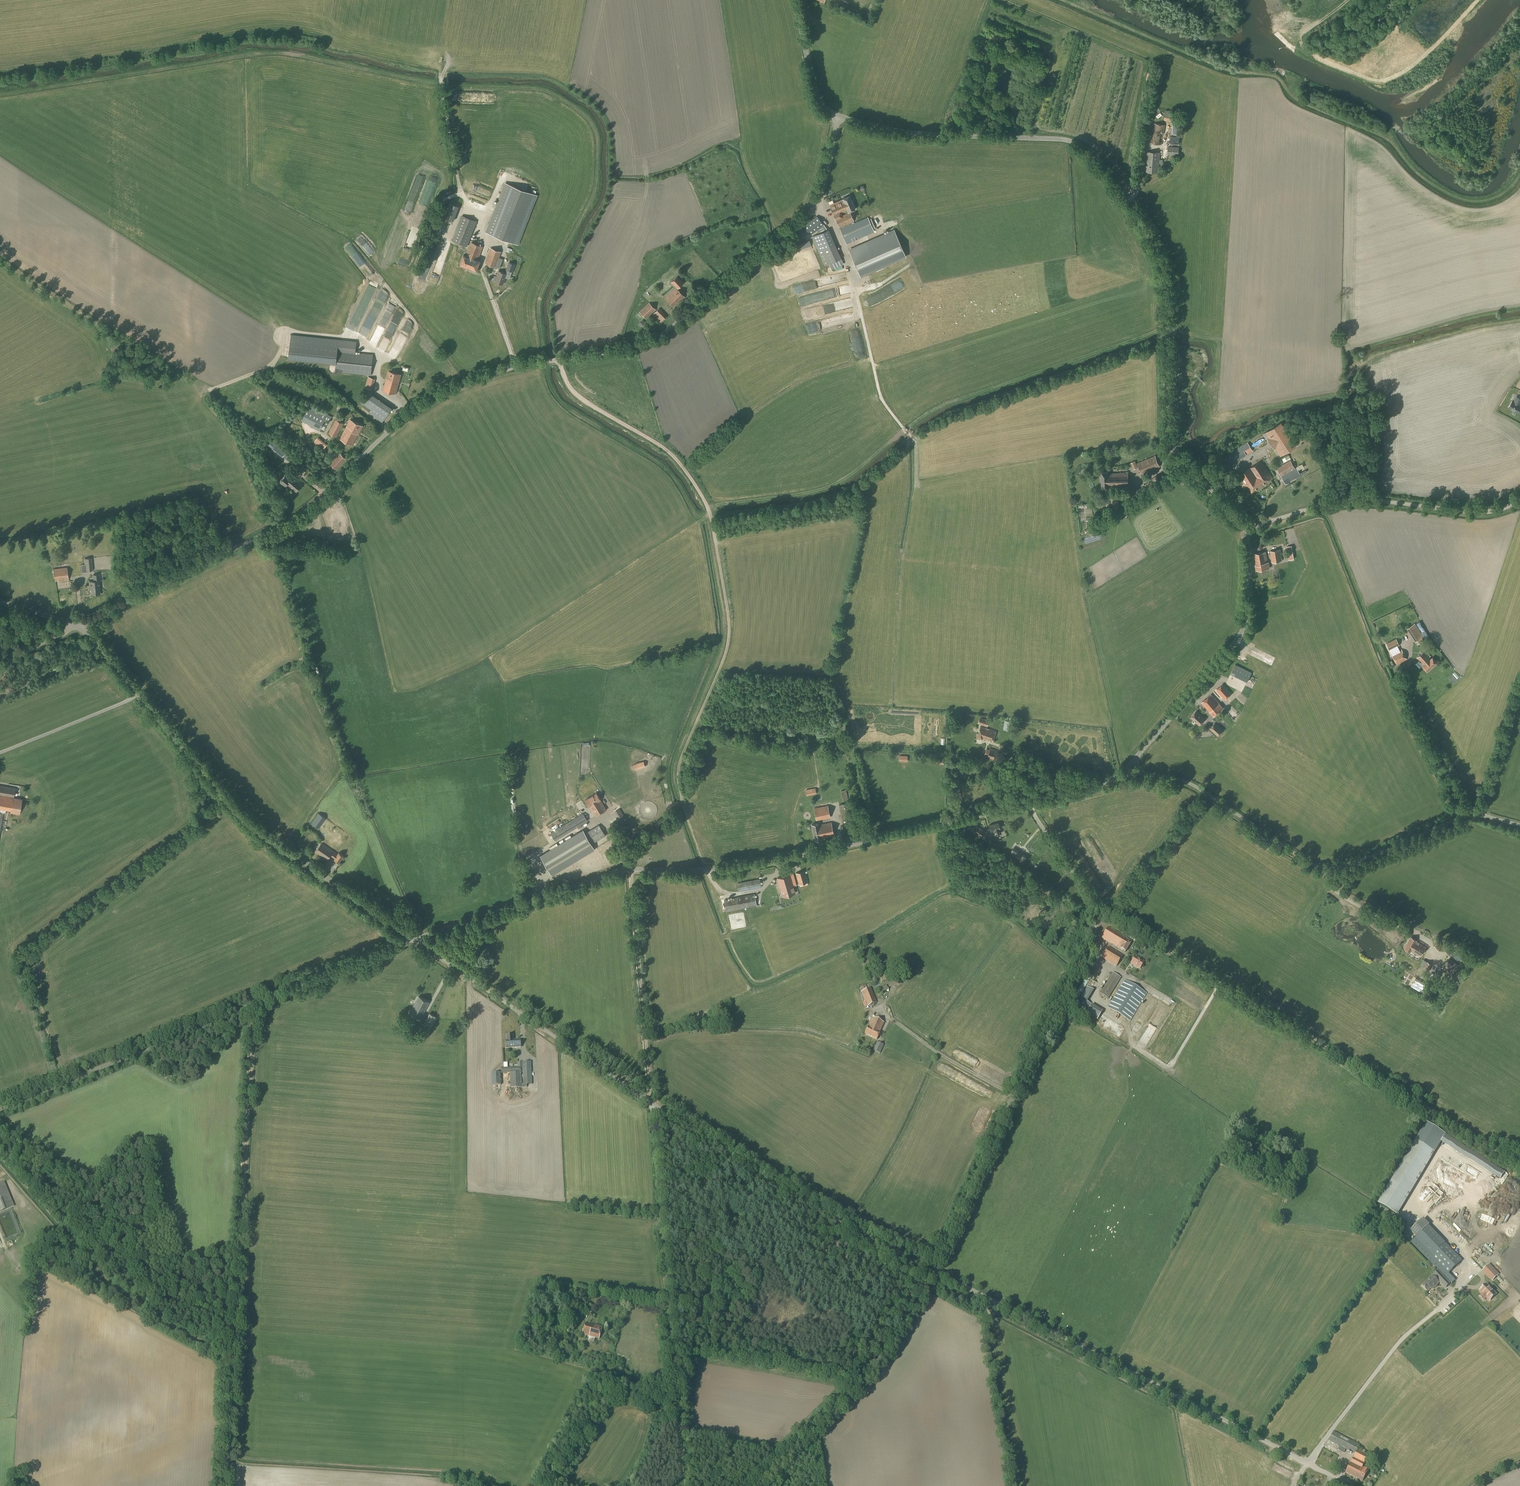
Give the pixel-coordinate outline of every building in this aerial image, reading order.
[(1165,110),(1163,120),(1173,122),(1176,112),(1165,110)] [(1162,145),(1165,125),(1154,123),(1150,142),(1162,145)] [(1178,156),(1179,147),(1168,146),(1167,155),(1178,156)] [(1159,167),(1160,153),(1147,152),(1146,166),(1147,166),(1146,172),(1158,173),(1158,167),(1159,167)] [(518,245),(537,195),(504,183),(485,232),(518,245)] [(854,223),(853,222),(854,221),(850,211),(855,209),(849,196),(842,199),(843,199),(829,205),(835,218),(839,228),(846,244),(874,232),(873,229),(875,229),(871,219),(869,219),(868,217),(854,223)] [(453,221),(459,207),(448,203),(443,217),(453,221)] [(469,241),(476,221),(462,216),(452,241),(467,247),(469,241)] [(810,236),(824,225),(817,216),(803,227),(810,236)] [(843,265),(841,259),(828,229),(811,237),(824,266),(829,264),(831,270),(835,268),(835,271),(843,269),(842,265),(843,265)] [(861,277),(906,257),(894,229),(848,249),(861,277)] [(471,242),(469,241),(467,247),(465,250),(467,250),(465,255),(463,255),(460,264),(476,271),(480,261),(478,260),(483,246),(470,242),(471,242)] [(496,267),(501,252),(490,248),(485,263),(496,267)] [(498,275),(495,282),(502,284),(505,277),(509,279),(512,272),(515,264),(508,262),(506,269),(506,270),(505,273),(499,271),(497,275),(498,275)] [(838,282),(849,279),(847,273),(837,276),(838,282)] [(674,308),(685,297),(677,289),(683,283),(677,276),(671,282),(676,287),(665,298),(674,308)] [(804,305),(816,304),(816,296),(803,297),(804,305)] [(656,310),(649,302),(639,312),(646,319),(652,313),(660,322),(666,316),(658,308),(656,310)] [(646,323),(643,320),(638,324),(642,328),(646,323)] [(361,332),(364,333),(366,330),(370,332),(373,327),(366,324),(361,332)] [(291,334),(288,359),(336,363),(335,372),(371,375),(373,354),(355,353),(356,341),(291,334)] [(396,394),(401,374),(388,371),(383,390),(396,394)] [(372,390),(375,379),(368,377),(365,388),(372,390)] [(382,422),(392,408),(372,394),(373,392),(369,390),(360,402),(373,411),(371,415),(382,422)] [(1518,412),(1519,408),(1519,405),(1519,403),(1519,398),(1516,396),(1514,402),(1512,401),(1509,407),(1518,412)] [(309,405),(301,420),(324,432),(324,431),(328,424),(331,417),(309,405)] [(332,426),(328,433),(336,437),(343,423),(335,419),(332,426)] [(358,435),(363,426),(350,419),(346,428),(345,428),(339,439),(352,446),(358,434),(358,435)] [(1281,456),(1297,446),(1282,423),(1266,433),(1270,438),(1269,439),(1275,449),(1276,448),(1281,456)] [(318,437),(313,443),(322,450),(327,445),(318,437)] [(1254,450),(1268,442),(1266,438),(1252,446),(1254,450)] [(1224,468),(1242,458),(1241,457),(1253,451),(1247,442),(1236,448),(1219,458),(1224,468)] [(336,470),(347,459),(340,453),(329,463),(336,470)] [(1142,474),(1160,467),(1155,456),(1137,463),(1142,474)] [(1295,468),(1290,460),(1276,468),(1285,484),(1301,475),(1296,467),(1295,468)] [(1251,492),(1272,478),(1261,461),(1240,475),(1241,476),(1238,478),(1242,485),(1241,485),(1244,489),(1247,486),(1251,492)] [(1108,473),(1108,472),(1101,472),(1102,489),(1108,488),(1108,487),(1128,487),(1128,473),(1108,473)] [(290,479),(285,475),(280,482),(285,487),(287,484),(296,492),(301,485),(295,480),(296,480),(292,477),(290,479)] [(1142,495),(1160,481),(1156,475),(1138,490),(1142,495)] [(333,504),(341,499),(338,494),(330,499),(333,504)] [(1301,549),(1294,528),(1286,531),(1288,540),(1291,539),(1295,551),(1301,549)] [(1288,560),(1294,559),(1292,545),(1286,546),(1288,560)] [(1272,562),(1282,561),(1281,549),(1270,551),(1272,562)] [(1267,562),(1265,552),(1253,554),(1255,566),(1256,571),(1269,568),(1268,562),(1267,562)] [(95,572),(94,558),(86,558),(86,564),(83,564),(84,573),(95,572)] [(55,581),(68,579),(67,567),(53,569),(55,581)] [(100,593),(99,581),(100,581),(100,574),(92,574),(93,581),(89,581),(90,587),(91,586),(92,594),(100,593)] [(1387,643),(1386,643),(1389,650),(1398,646),(1399,645),(1396,639),(1392,641),(1388,642),(1387,643)] [(1400,650),(1391,654),(1397,665),(1407,660),(1401,649),(1400,650)] [(1428,655),(1425,650),(1416,658),(1423,665),(1422,666),(1427,672),(1437,663),(1432,657),(1431,658),(1430,657),(1430,656),(1429,654),(1428,655)] [(1267,657),(1273,661),(1276,657),(1271,653),(1267,657)] [(1251,684),(1255,678),(1250,676),(1252,673),(1235,664),(1230,674),(1247,682),(1251,684)] [(1256,679),(1254,685),(1260,687),(1262,681),(1256,679)] [(1223,684),(1216,690),(1225,700),(1231,694),(1223,684)] [(1223,708),(1219,704),(1211,694),(1201,703),(1213,716),(1223,708)] [(1199,725),(1205,719),(1196,711),(1190,717),(1199,725)] [(986,726),(987,725),(988,720),(983,719),(979,718),(977,723),(986,726)] [(1219,736),(1224,730),(1215,722),(1210,728),(1219,736)] [(992,741),(995,731),(980,726),(978,733),(977,733),(976,737),(982,739),(982,738),(992,741)] [(989,750),(986,749),(986,750),(984,755),(987,756),(986,758),(991,760),(991,758),(996,760),(998,752),(989,749),(989,750)] [(635,770),(645,767),(643,761),(633,764),(635,770)] [(22,799),(16,798),(14,797),(14,795),(15,789),(0,786),(0,833),(4,813),(5,813),(6,811),(10,812),(10,813),(19,815),(22,799)] [(807,796),(817,794),(815,788),(805,790),(807,796)] [(606,810),(600,800),(596,793),(585,800),(589,807),(589,806),(595,816),(606,810)] [(843,825),(853,823),(849,803),(839,805),(843,825)] [(816,821),(830,818),(828,805),(814,808),(816,821)] [(578,829),(581,827),(580,825),(588,821),(583,813),(550,833),(555,841),(577,827),(578,829)] [(320,833),(327,817),(322,814),(314,830),(320,833)] [(834,835),(831,822),(819,825),(818,823),(811,824),(815,841),(822,839),(821,838),(834,835)] [(990,828),(991,833),(994,832),(994,835),(1001,833),(1000,830),(998,822),(989,825),(990,828)] [(991,833),(990,828),(984,830),(977,826),(974,833),(985,839),(989,833),(991,833)] [(583,830),(540,855),(552,875),(595,849),(583,830)] [(338,854),(321,843),(315,852),(327,860),(330,855),(335,858),(334,859),(339,863),(343,856),(339,853),(338,854)] [(799,885),(808,882),(805,871),(795,873),(799,885)] [(783,897),(795,893),(793,887),(794,886),(790,874),(777,878),(781,894),(782,894),(783,897)] [(739,891),(743,891),(761,887),(759,879),(742,883),(737,884),(739,891)] [(726,912),(756,906),(754,894),(738,897),(724,900),(726,912)] [(1125,952),(1131,941),(1108,927),(1102,938),(1125,952)] [(1417,941),(1411,937),(1404,948),(1410,952),(1411,952),(1420,957),(1426,947),(1420,944),(1420,943),(1417,941)] [(1442,952),(1448,944),(1440,938),(1438,939),(1434,946),(1442,952)] [(1116,967),(1122,956),(1108,948),(1102,958),(1116,967)] [(1140,969),(1144,962),(1135,956),(1130,964),(1140,969)] [(1428,970),(1432,964),(1427,961),(1423,967),(1428,970)] [(882,982),(890,978),(886,970),(878,974),(882,982)] [(1108,999),(1121,978),(1112,972),(1099,993),(1108,999)] [(1129,1021),(1146,993),(1124,980),(1107,1008),(1129,1021)] [(865,985),(859,988),(861,993),(865,1002),(867,1007),(877,1003),(871,988),(868,990),(866,985),(865,985)] [(884,996),(888,992),(888,989),(886,986),(879,991),(880,991),(876,994),(879,997),(882,994),(884,996)] [(1086,1012),(1091,1004),(1087,1002),(1093,991),(1086,987),(1075,1005),(1086,1012)] [(420,1018),(429,1002),(419,996),(410,1012),(420,1018)] [(1097,1020),(1102,1011),(1091,1004),(1086,1014),(1097,1020)] [(436,1017),(430,1013),(422,1027),(429,1031),(436,1017)] [(884,1023),(872,1018),(865,1034),(877,1040),(880,1033),(879,1033),(884,1023)] [(433,1042),(435,1038),(424,1032),(422,1037),(433,1042)] [(507,1041),(506,1041),(507,1048),(521,1047),(521,1046),(522,1045),(522,1042),(521,1041),(520,1040),(513,1041),(513,1035),(507,1035),(507,1041)] [(880,1054),(884,1045),(877,1042),(873,1051),(880,1054)] [(532,1084),(531,1062),(518,1062),(518,1067),(513,1068),(513,1063),(510,1064),(510,1068),(501,1068),(501,1074),(504,1073),(504,1075),(521,1075),(521,1073),(523,1073),(523,1084),(522,1084),(521,1076),(510,1076),(510,1088),(522,1088),(527,1087),(527,1084),(532,1084)] [(492,1086),(501,1085),(500,1073),(491,1073),(492,1086)] [(1401,1214),(1435,1149),(1417,1140),(1403,1166),(1401,1165),(1381,1204),(1401,1214)] [(14,1206),(4,1181),(0,1183),(0,1212),(14,1206)] [(1434,1209),(1444,1192),(1437,1188),(1428,1203),(1428,1202),(1427,1205),(1434,1209)] [(1451,1284),(1455,1280),(1448,1274),(1462,1261),(1428,1225),(1411,1242),(1451,1284)] [(1489,1264),(1482,1271),(1492,1281),(1499,1274),(1489,1264)] [(1436,1278),(1445,1288),(1450,1284),(1440,1274),(1438,1271),(1434,1275),(1436,1278)] [(1431,1290),(1439,1283),(1432,1276),(1425,1283),(1424,1283),(1421,1285),(1427,1292),(1430,1289),(1431,1290)] [(1483,1297),(1490,1291),(1482,1281),(1475,1287),(1477,1290),(1474,1292),(1477,1296),(1481,1294),(1483,1297)] [(1461,1307),(1458,1310),(1464,1317),(1468,1313),(1461,1307)] [(575,1332),(577,1328),(581,1314),(572,1312),(567,1330),(574,1332),(575,1332)] [(555,1328),(560,1319),(555,1317),(551,1326),(555,1328)] [(599,1339),(602,1327),(586,1323),(582,1335),(599,1339)] [(1358,1450),(1360,1445),(1350,1440),(1333,1431),(1329,1441),(1339,1446),(1338,1449),(1341,1451),(1344,1453),(1346,1449),(1355,1454),(1351,1461),(1345,1472),(1362,1481),(1368,1470),(1362,1467),(1368,1455),(1364,1453),(1365,1450),(1362,1449),(1361,1451),(1358,1450)]
